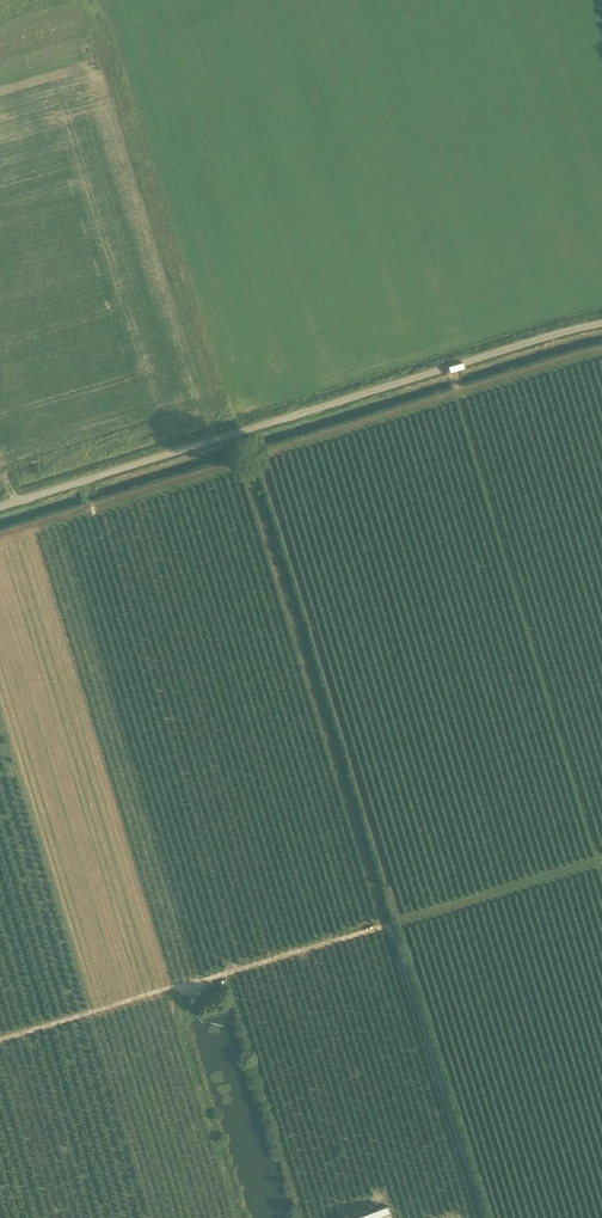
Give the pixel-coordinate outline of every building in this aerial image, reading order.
[(390,1203),(344,1217),(395,1217),(390,1203)]
